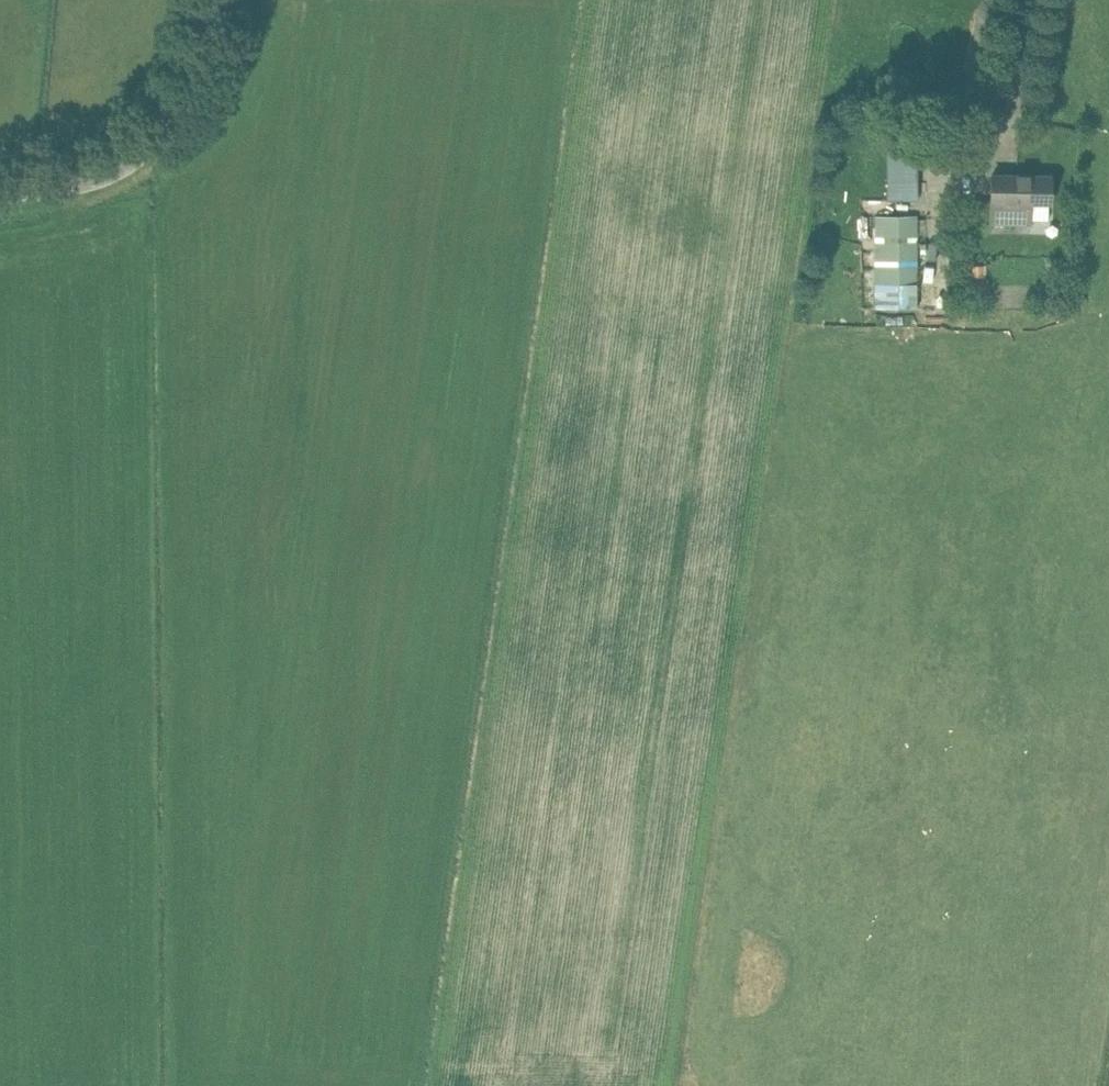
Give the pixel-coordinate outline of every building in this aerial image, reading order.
[(888,200),(918,199),(917,147),(887,147),(888,200)] [(992,174),(991,196),(991,221),(1030,222),(1031,201),(1050,202),(1050,175),(992,174)] [(918,217),(879,217),(879,310),(911,310),(911,285),(919,285),(918,217)]
